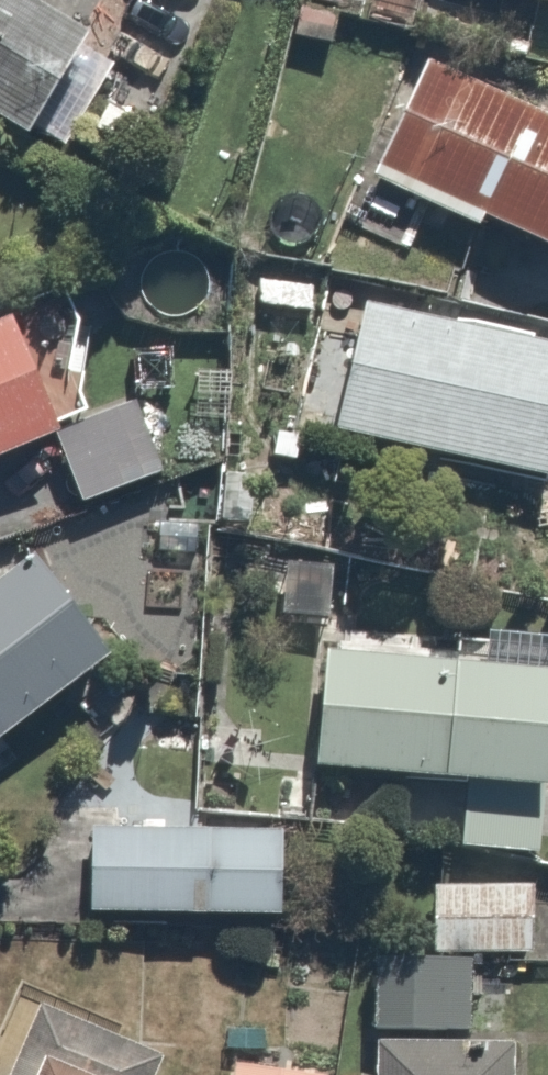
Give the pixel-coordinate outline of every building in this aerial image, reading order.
[(48,139),(104,42),(31,0),(0,0),(0,111),(48,139)] [(433,56),(379,174),(547,251),(547,109),(433,56)] [(360,303),(329,428),(547,483),(547,350),(360,303)] [(0,328),(0,463),(73,434),(28,318),(0,328)] [(35,544),(0,571),(0,738),(116,648),(35,544)] [(331,647),(324,771),(547,785),(547,661),(331,647)] [(462,793),(457,855),(543,863),(547,805),(547,800),(462,793)] [(302,836),(92,823),(87,908),(296,921),(302,836)] [(541,881),(432,876),(429,946),(538,951),(541,881)] [(372,962),(371,1042),(466,1044),(467,963),(372,962)] [(33,1004),(5,1074),(138,1074),(148,1049),(33,1004)] [(371,1042),(370,1074),(511,1074),(512,1045),(466,1044),(371,1042)] [(232,1058),(230,1074),(327,1074),(328,1068),(232,1058)]
